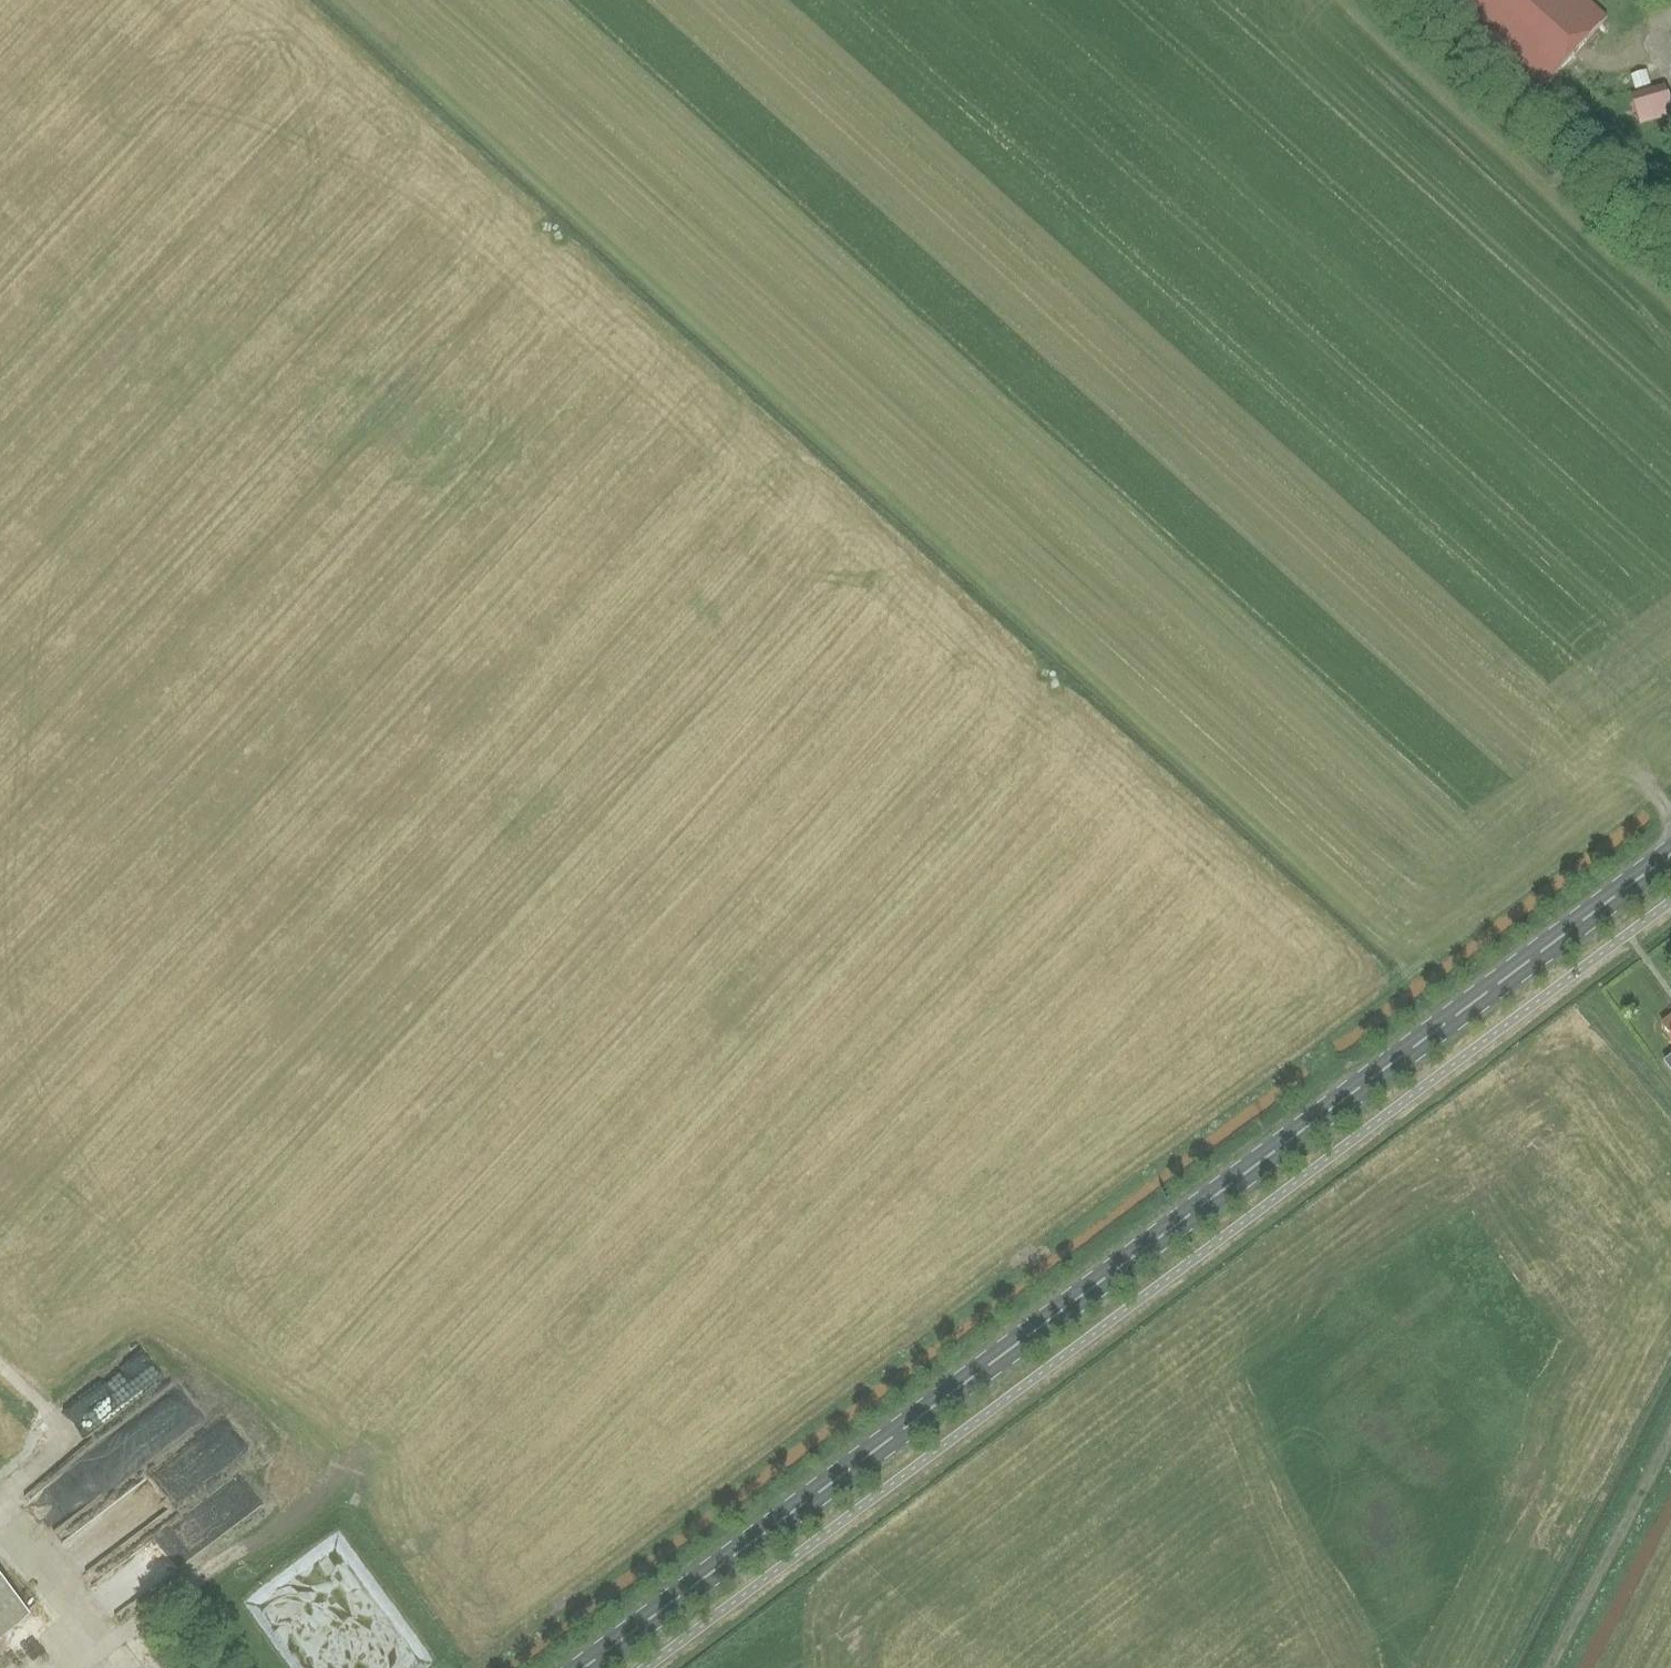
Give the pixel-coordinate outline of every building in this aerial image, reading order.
[(1606,18),(1586,0),(1454,0),(1545,84),(1606,18)] [(1640,127),(1670,117),(1670,99),(1668,88),(1631,98),(1640,127)] [(1660,1028),(1670,1042),(1670,1020),(1660,1028)] [(33,1613),(0,1575),(0,1641),(33,1613)]
